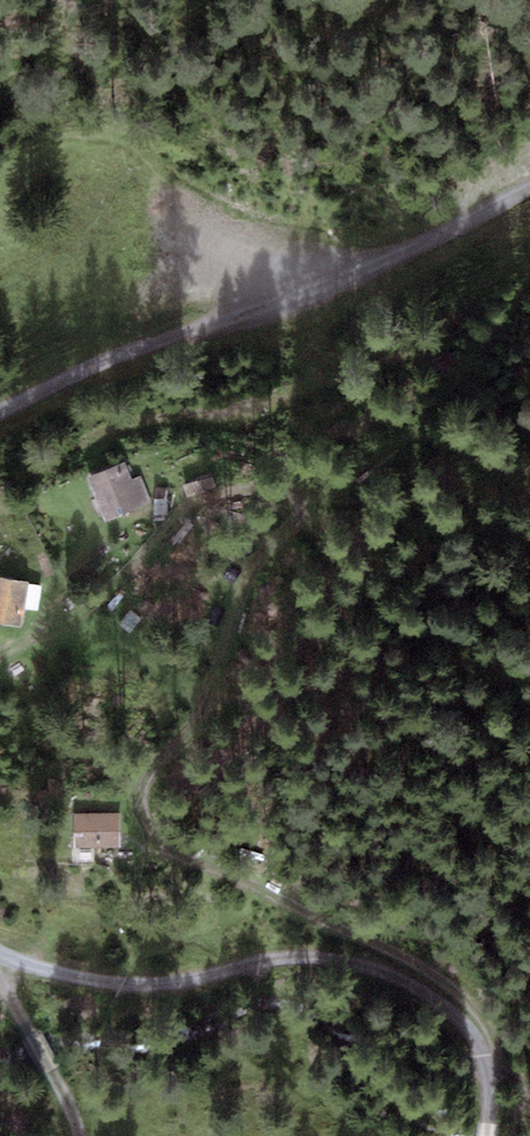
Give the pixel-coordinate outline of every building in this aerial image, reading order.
[(126,460),(88,474),(104,519),(143,505),(126,460)] [(0,573),(0,616),(22,620),(30,579),(0,573)] [(121,819),(76,821),(77,854),(122,852),(121,819)]
